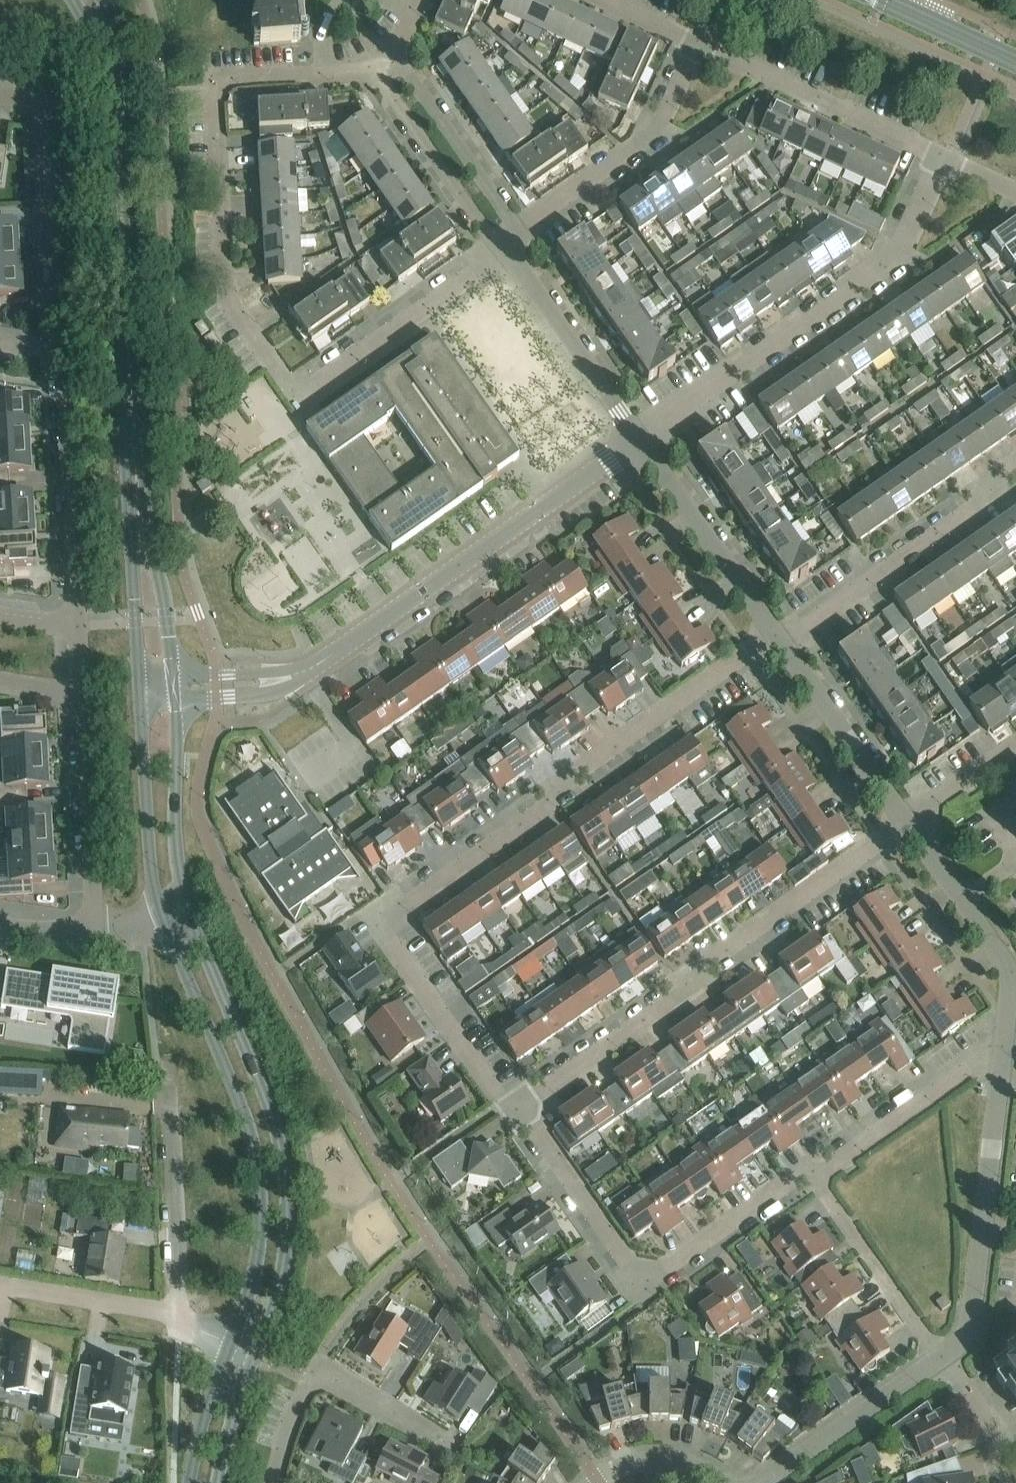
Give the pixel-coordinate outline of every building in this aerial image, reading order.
[(252,30),(259,30),(260,45),(301,42),(300,30),(298,31),(297,17),(300,8),(299,7),(300,0),(260,0),(252,30)] [(491,0),(446,0),(445,1),(475,15),(481,2),(489,6),(491,0)] [(532,0),(507,0),(501,12),(522,21),(532,0)] [(557,2),(553,0),(532,0),(522,21),(543,31),(557,2)] [(475,15),(445,1),(435,23),(465,37),(475,15)] [(564,41),(578,12),(557,2),(543,31),(564,41)] [(585,51),(599,21),(578,12),(564,41),(585,51)] [(606,60),(620,31),(599,21),(585,51),(606,60)] [(473,32),(482,39),(487,33),(479,25),(473,32)] [(502,37),(510,44),(516,38),(507,31),(502,37)] [(638,90),(657,48),(620,31),(606,60),(614,64),(608,77),(638,90)] [(496,40),(487,33),(482,39),(490,46),(496,40)] [(454,81),(480,62),(467,43),(440,62),(454,81)] [(534,53),(525,46),(520,52),(528,60),(534,53)] [(520,61),(511,53),(506,60),(514,67),(520,61)] [(542,60),(534,53),(528,60),(536,67),(542,60)] [(528,68),(520,61),(514,67),(523,74),(528,68)] [(467,100),(494,81),(480,62),(454,81),(467,100)] [(554,82),(564,91),(570,84),(560,75),(554,82)] [(628,112),(638,90),(608,77),(598,99),(628,112)] [(480,119),(507,101),(494,81),(467,100),(480,119)] [(541,91),(550,98),(555,91),(547,84),(541,91)] [(581,92),(570,84),(564,91),(574,100),(581,92)] [(564,99),(555,91),(550,98),(558,105),(564,99)] [(328,95),(304,97),(306,129),(330,128),(328,95)] [(306,129),(304,97),(257,99),(260,141),(292,139),(292,130),(306,129)] [(583,107),(591,114),(596,107),(588,100),(583,107)] [(494,138),(520,120),(507,101),(480,119),(494,138)] [(781,142),(795,112),(774,103),(771,109),(757,102),(746,125),(781,142)] [(582,114),(574,108),(568,114),(576,121),(582,114)] [(802,151),(816,122),(809,119),(811,114),(799,108),(797,113),(795,112),(781,142),(802,151)] [(340,133),(353,152),(380,133),(366,114),(340,133)] [(823,161),(837,132),(829,128),(831,123),(820,118),(818,123),(816,122),(802,151),(823,161)] [(507,157),(533,139),(520,120),(494,138),(507,157)] [(721,134),(714,138),(733,165),(752,151),(730,120),(717,129),(721,134)] [(568,164),(588,150),(569,124),(550,137),(568,164)] [(337,129),(327,134),(319,137),(322,148),(330,145),(342,138),(337,129)] [(844,171),(858,141),(837,132),(823,161),(844,171)] [(393,152),(380,133),(353,152),(366,171),(393,152)] [(530,190),(568,164),(550,137),(538,145),(533,139),(507,157),(530,190)] [(733,165),(714,138),(696,151),(714,178),(733,165)] [(865,180),(879,151),(858,141),(844,171),(865,180)] [(293,144),(260,146),(262,169),(294,168),(293,144)] [(334,156),(330,145),(322,148),(326,158),(334,156)] [(714,178),(696,151),(677,164),(695,191),(704,203),(722,189),(714,178)] [(886,190),(900,161),(879,151),(865,180),(886,190)] [(406,171),(393,152),(366,171),(380,190),(406,171)] [(318,154),(310,157),(313,167),(321,164),(318,154)] [(758,160),(765,169),(772,164),(765,155),(758,160)] [(325,175),(321,164),(313,167),(316,178),(325,175)] [(695,191),(677,164),(658,178),(677,204),(695,191)] [(778,173),(772,164),(765,169),(771,178),(778,173)] [(295,191),(294,168),(262,169),(263,193),(295,191)] [(420,190),(406,171),(380,190),(393,209),(420,190)] [(332,178),(335,188),(344,186),(340,175),(332,178)] [(677,204),(658,178),(640,191),(658,217),(665,227),(684,214),(677,204)] [(810,190),(799,185),(789,181),(786,189),(806,198),(810,190)] [(347,196),(344,186),(335,188),(339,199),(347,196)] [(627,199),(620,204),(639,231),(658,217),(640,191),(636,186),(624,194),(627,199)] [(433,209),(420,190),(393,209),(406,228),(433,209)] [(810,190),(806,198),(826,207),(830,200),(810,190)] [(297,214),(295,191),(263,193),(264,216),(297,214)] [(765,192),(756,198),(761,205),(770,199),(765,192)] [(761,205),(756,198),(747,205),(752,212),(761,205)] [(324,201),(327,212),(336,209),(332,199),(324,201)] [(802,213),(806,205),(796,200),(793,208),(802,213)] [(848,217),(854,203),(851,209),(841,205),(837,212),(848,217)] [(868,209),(854,203),(848,217),(880,232),(886,220),(867,211),(868,209)] [(774,204),(765,211),(770,218),(779,211),(774,204)] [(623,219),(614,207),(607,213),(615,225),(623,219)] [(339,220),(336,209),(327,212),(331,222),(339,220)] [(418,269),(456,242),(433,209),(406,228),(411,234),(400,242),(418,269)] [(770,218),(765,211),(756,217),(761,224),(770,218)] [(298,237),(297,214),(264,216),(266,239),(298,237)] [(812,238),(830,265),(834,270),(846,261),(842,256),(850,251),(849,250),(863,240),(866,233),(829,216),(827,221),(830,226),(812,238)] [(728,218),(719,225),(724,232),(733,225),(728,218)] [(347,225),(350,235),(359,233),(355,222),(347,225)] [(606,243),(592,223),(581,230),(583,232),(574,238),(573,236),(565,242),(566,243),(557,250),(568,267),(567,268),(569,269),(597,250),(606,243)] [(732,244),(752,230),(747,223),(727,237),(732,244)] [(1015,244),(1015,223),(990,242),(999,256),(1015,244)] [(19,247),(18,229),(16,229),(15,224),(0,225),(0,249),(19,247)] [(724,232),(719,225),(710,231),(715,238),(724,232)] [(362,243),(359,233),(350,235),(354,246),(362,243)] [(336,237),(339,248),(347,245),(344,235),(336,237)] [(627,242),(635,252),(642,247),(635,236),(627,242)] [(299,260),(298,237),(266,239),(267,262),(299,260)] [(732,244),(727,237),(709,250),(714,257),(732,244)] [(793,251),(812,278),(815,283),(827,274),(824,269),(830,265),(812,238),(793,251)] [(418,269),(400,242),(380,256),(398,283),(418,269)] [(691,244),(682,251),(687,258),(696,251),(691,244)] [(1015,266),(1015,244),(999,256),(1001,257),(1004,255),(1013,268),(1015,266)] [(351,256),(347,245),(339,248),(342,259),(351,256)] [(19,247),(0,249),(0,271),(18,270),(17,262),(20,262),(19,247)] [(655,265),(649,257),(642,247),(635,252),(647,271),(655,265)] [(597,251),(597,250),(569,269),(569,270),(570,270),(574,274),(579,286),(581,289),(608,270),(595,252),(597,251)] [(695,270),(714,257),(709,250),(690,263),(695,270)] [(687,258),(682,251),(672,257),(677,264),(687,258)] [(805,282),(812,278),(793,251),(774,264),(793,291),(796,296),(808,287),(805,282)] [(793,291),(774,264),(767,254),(749,267),(756,277),(774,304),(776,303),(780,308),(789,301),(786,296),(793,291)] [(985,284),(966,258),(947,271),(966,298),(985,284)] [(301,283),(299,260),(267,262),(268,285),(301,283)] [(359,265),(366,274),(373,269),(367,260),(359,265)] [(675,284),(695,270),(690,263),(670,277),(675,284)] [(774,304),(756,277),(749,267),(730,280),(737,290),(756,317),(774,304)] [(379,278),(373,269),(366,274),(372,283),(379,278)] [(18,270),(0,271),(0,295),(19,294),(19,291),(22,289),(21,275),(18,274),(18,270)] [(621,289),(608,270),(581,289),(581,290),(583,288),(587,293),(591,305),(593,308),(621,289)] [(966,298),(947,271),(929,284),(947,311),(966,298)] [(993,271),(986,276),(992,284),(996,281),(999,279),(993,271)] [(653,279),(661,289),(668,284),(661,274),(653,279)] [(351,276),(331,290),(350,317),(370,303),(351,276)] [(996,281),(992,284),(1002,298),(1008,293),(999,279),(996,281)] [(606,327),(634,308),(640,303),(644,301),(631,282),(621,289),(593,308),(606,327)] [(675,294),(668,284),(661,289),(653,295),(660,305),(675,294)] [(947,311),(929,284),(910,297),(928,324),(947,311)] [(312,343),(350,317),(331,290),(320,298),(315,291),(288,309),(312,343)] [(756,317),(737,290),(718,303),(737,330),(741,335),(752,326),(749,322),(756,317)] [(1002,298),(1011,311),(1015,307),(1015,302),(1009,292),(1008,293),(1002,298)] [(737,330),(718,303),(712,294),(692,308),(717,344),(718,343),(721,348),(734,340),(730,335),(737,330)] [(928,324),(910,297),(891,311),(909,337),(928,324)] [(620,345),(647,327),(654,322),(640,303),(634,308),(606,327),(609,330),(617,337),(612,342),(617,347),(620,345)] [(679,316),(686,326),(694,321),(687,311),(679,316)] [(909,337),(891,311),(872,324),(891,350),(909,337)] [(209,331),(202,321),(195,326),(202,336),(209,331)] [(703,333),(694,321),(686,326),(695,338),(703,333)] [(891,350),(872,324),(853,337),(872,364),(891,350)] [(998,325),(989,332),(994,339),(1003,332),(998,325)] [(633,363),(634,364),(662,344),(662,343),(660,344),(647,327),(620,345),(622,348),(631,357),(635,362),(633,363)] [(994,339),(989,332),(980,338),(985,345),(994,339)] [(212,351),(222,344),(214,333),(204,339),(212,351)] [(872,364),(853,337),(834,350),(853,377),(872,364)] [(1011,344),(1006,337),(997,344),(1002,351),(1011,344)] [(392,551),(497,477),(496,475),(501,471),(519,458),(435,338),(306,429),(392,551)] [(665,347),(662,344),(634,364),(636,365),(637,365),(648,382),(658,375),(659,377),(667,371),(666,369),(675,363),(672,358),(675,355),(675,351),(673,348),(669,346),(665,347)] [(993,357),(995,356),(997,359),(1005,354),(1002,351),(997,344),(988,350),(993,357)] [(853,377),(834,350),(816,363),(834,390),(853,377)] [(961,351),(951,358),(956,365),(965,358),(961,351)] [(956,365),(951,358),(942,364),(947,371),(956,365)] [(834,390),(816,363),(797,377),(815,403),(834,390)] [(974,371),(969,363),(960,370),(965,377),(974,371)] [(946,390),(965,377),(960,370),(941,383),(946,390)] [(921,375),(912,381),(917,389),(926,382),(921,375)] [(815,403),(797,377),(778,390),(796,416),(815,403)] [(917,389),(912,381),(903,388),(908,395),(917,389)] [(796,416),(778,390),(759,403),(778,430),(796,416)] [(1008,397),(1015,409),(1015,391),(1008,397)] [(938,399),(933,392),(924,399),(929,406),(938,399)] [(1015,431),(1015,409),(1008,397),(989,410),(1007,437),(1015,431)] [(929,406),(924,399),(915,405),(920,412),(929,406)] [(27,424),(26,421),(29,419),(28,405),(25,404),(25,401),(0,402),(0,426),(27,424)] [(884,401),(875,407),(875,408),(880,415),(889,409),(884,401)] [(760,437),(762,435),(770,429),(753,406),(743,413),(760,437)] [(880,415),(875,408),(866,414),(871,421),(880,415)] [(988,450),(1007,437),(989,410),(970,423),(988,450)] [(901,426),(896,418),(887,425),(892,432),(901,426)] [(970,463),(988,450),(970,423),(951,437),(970,463)] [(27,424),(0,426),(0,448),(30,447),(30,433),(27,433),(27,424)] [(892,432),(887,425),(878,431),(883,438),(892,432)] [(762,435),(775,453),(783,448),(770,429),(762,435)] [(848,430),(839,436),(844,443),(853,437),(848,430)] [(709,471),(737,451),(735,448),(738,445),(738,441),(735,437),(732,436),(728,437),(724,433),(715,439),(713,438),(706,443),(707,445),(697,451),(709,468),(708,469),(709,471)] [(844,443),(839,436),(830,443),(835,450),(844,443)] [(951,476),(970,463),(951,437),(932,450),(951,476)] [(862,449),(857,442),(848,448),(853,456),(862,449)] [(30,447),(0,448),(0,484),(2,484),(1,472),(29,470),(29,465),(32,465),(30,447)] [(790,459),(783,448),(775,453),(783,464),(790,459)] [(853,456),(848,448),(839,455),(844,462),(853,456)] [(951,476),(932,450),(913,463),(932,490),(951,476)] [(722,490),(749,472),(736,454),(738,453),(737,451),(709,471),(710,472),(711,471),(715,476),(720,488),(722,490)] [(806,470),(815,464),(810,457),(801,463),(806,470)] [(932,490),(913,463),(894,476),(913,503),(932,490)] [(760,464),(749,472),(722,490),(722,491),(724,490),(728,494),(732,506),(734,510),(762,490),(773,482),(760,464)] [(809,475),(814,482),(823,476),(818,469),(809,475)] [(794,481),(801,491),(809,485),(802,475),(794,481)] [(913,503),(894,476),(876,489),(894,516),(913,503)] [(205,478),(197,484),(203,493),(211,487),(205,478)] [(2,484),(0,484),(0,520),(35,519),(34,500),(31,501),(31,495),(3,497),(2,484)] [(816,496),(809,485),(801,491),(809,501),(816,496)] [(894,516),(876,489),(857,503),(875,529),(894,516)] [(775,509),(762,490),(734,510),(747,528),(775,509)] [(875,529),(857,503),(838,516),(856,542),(875,529)] [(788,528),(775,509),(747,528),(750,532),(759,540),(763,545),(760,546),(761,547),(788,528)] [(1008,518),(1015,529),(1015,512),(1008,518)] [(820,518),(828,528),(835,523),(828,513),(820,518)] [(611,574),(638,554),(627,539),(638,532),(637,530),(637,529),(630,518),(628,517),(627,516),(609,528),(606,528),(601,531),(600,534),(593,539),(601,550),(596,553),(611,574)] [(1008,518),(989,531),(1008,557),(1015,551),(1015,529),(1008,518)] [(35,519),(0,520),(0,543),(36,541),(36,540),(33,541),(33,533),(35,533),(35,519)] [(843,535),(835,523),(828,528),(836,540),(843,535)] [(801,546),(788,528),(761,547),(763,550),(772,558),(776,563),(774,564),(775,565),(803,545),(801,546)] [(1008,557),(989,531),(970,544),(989,571),(996,580),(1015,567),(1008,557)] [(36,541),(0,543),(0,580),(7,580),(7,567),(37,565),(36,541)] [(989,571),(970,544),(951,557),(970,584),(989,571)] [(816,557),(816,552),(814,549),(810,548),(806,549),(803,545),(775,565),(776,567),(778,566),(789,583),(799,576),(800,578),(808,573),(807,571),(816,564),(813,560),(816,557)] [(649,571),(638,554),(611,574),(626,595),(630,592),(638,602),(671,579),(670,578),(671,576),(663,565),(661,565),(660,563),(649,571)] [(970,584),(951,557),(932,570),(951,597),(970,584)] [(545,563),(533,571),(560,609),(588,589),(569,563),(553,574),(545,563)] [(951,597),(932,570),(913,584),(932,610),(951,597)] [(560,609),(533,571),(522,579),(530,591),(514,602),(532,628),(560,609)] [(655,637),(683,618),(672,602),(682,595),(681,593),(681,591),(674,581),(672,580),(671,579),(638,602),(645,613),(640,616),(655,637)] [(932,610),(913,584),(895,597),(913,623),(932,610)] [(532,628),(514,602),(498,613),(490,601),(478,610),(505,647),(532,628)] [(910,629),(893,605),(882,613),(899,637),(902,635),(910,629)] [(1001,608),(992,615),(997,622),(1006,615),(1001,608)] [(505,647),(478,610),(466,618),(474,629),(459,640),(477,667),(505,647)] [(997,622),(992,615),(983,621),(988,628),(997,622)] [(693,634),(683,618),(655,637),(670,659),(674,655),(682,666),(689,661),(692,662),(697,658),(697,655),(715,642),(714,641),(715,639),(707,628),(705,628),(704,626),(693,634)] [(1009,620),(1000,627),(1005,634),(1014,627),(1009,620)] [(996,640),(1005,634),(1000,627),(981,640),(989,651),(999,644),(996,640)] [(918,640),(910,629),(902,635),(910,646),(918,640)] [(850,672),(878,652),(875,649),(878,645),(878,641),(876,638),(872,637),(868,638),(865,634),(855,640),(854,638),(846,644),(847,646),(838,652),(850,669),(849,670),(850,672)] [(968,641),(963,634),(954,641),(959,648),(968,641)] [(477,667),(459,640),(443,651),(435,640),(423,648),(449,686),(477,667)] [(950,654),(945,647),(941,640),(930,648),(940,661),(950,654)] [(604,672),(626,703),(644,691),(638,683),(648,676),(624,641),(613,649),(611,659),(615,665),(604,672)] [(959,648),(954,641),(945,647),(950,654),(959,648)] [(977,654),(972,647),(963,653),(968,660),(977,654)] [(449,686),(423,648),(411,656),(419,668),(403,679),(422,705),(449,686)] [(885,649),(879,653),(878,652),(850,672),(850,673),(852,672),(855,677),(860,689),(862,692),(889,673),(897,667),(885,649)] [(968,660),(963,653),(954,659),(959,666),(968,660)] [(922,662),(929,673),(936,667),(929,657),(922,662)] [(1008,678),(1015,690),(1015,658),(1001,668),(1008,678)] [(944,678),(936,667),(929,673),(936,683),(944,678)] [(626,703),(604,672),(594,679),(591,673),(579,673),(569,680),(576,691),(593,715),(603,708),(608,716),(626,703)] [(902,691),(889,673),(862,692),(863,692),(865,691),(868,695),(872,707),(875,711),(902,691)] [(422,705),(403,679),(388,690),(380,678),(368,687),(394,725),(422,705)] [(1008,678),(989,691),(1007,718),(1010,716),(1012,720),(1015,718),(1015,690),(1008,678)] [(394,725),(368,687),(356,695),(364,706),(348,718),(366,744),(394,725)] [(888,729),(922,705),(909,687),(902,691),(875,711),(877,714),(885,720),(881,725),(885,731),(888,729)] [(583,722),(593,715),(576,691),(549,710),(571,742),(589,730),(583,722)] [(970,705),(989,731),(991,730),(994,733),(1004,726),(1002,722),(1007,718),(989,691),(970,705)] [(948,700),(956,711),(963,706),(955,694),(948,700)] [(571,742),(549,710),(544,703),(527,715),(525,712),(514,720),(521,730),(538,753),(548,746),(553,754),(571,742)] [(1,742),(47,740),(45,716),(15,718),(14,705),(0,706),(0,723),(1,742)] [(931,728),(930,727),(935,723),(922,705),(888,729),(890,732),(898,739),(894,744),(898,750),(902,747),(903,747),(931,728)] [(744,764),(770,746),(759,730),(771,722),(770,720),(770,719),(763,708),(761,707),(760,706),(742,718),(739,718),(734,721),(733,724),(726,729),(734,740),(729,743),(744,764)] [(971,717),(963,706),(956,711),(963,722),(971,717)] [(521,730),(514,720),(501,729),(503,731),(488,741),(494,749),(516,780),(533,768),(528,760),(538,753),(521,730)] [(943,739),(943,735),(941,731),(937,730),(933,731),(931,728),(903,747),(904,749),(905,748),(917,765),(926,759),(928,761),(935,755),(934,753),(944,746),(941,742),(943,739)] [(692,739),(672,753),(689,778),(710,764),(692,739)] [(47,740),(1,742),(1,743),(4,743),(5,764),(0,764),(0,765),(48,763),(47,748),(45,748),(44,741),(47,740)] [(516,780),(494,749),(488,741),(461,760),(461,761),(483,792),(492,785),(498,793),(516,780)] [(781,762),(770,746),(744,764),(759,786),(763,782),(771,792),(804,769),(803,768),(803,766),(796,755),(794,755),(793,753),(781,762)] [(689,778),(672,753),(651,767),(669,792),(689,778)] [(483,792),(461,761),(434,779),(442,790),(441,791),(461,819),(478,807),(473,799),(483,792)] [(48,763),(0,765),(0,801),(20,800),(19,788),(47,786),(46,781),(49,781),(48,763)] [(669,792),(651,767),(631,781),(649,806),(669,792)] [(788,827),(814,809),(803,793),(815,785),(814,783),(814,781),(807,771),(805,770),(804,769),(771,792),(778,803),(773,806),(788,827)] [(249,857),(262,876),(293,921),(295,921),(294,920),(301,904),(340,877),(357,876),(357,877),(358,876),(327,831),(317,838),(312,831),(314,830),(315,829),(316,828),(316,826),(316,825),(316,824),(316,822),(316,821),(315,821),(305,807),(302,809),(275,772),(274,772),(275,773),(264,781),(259,775),(236,791),(240,798),(229,806),(228,805),(227,806),(259,851),(249,857)] [(461,819),(441,791),(442,790),(434,779),(434,780),(406,800),(411,807),(414,810),(413,810),(428,830),(437,823),(443,831),(461,819)] [(649,806),(631,781),(611,795),(629,820),(636,830),(656,816),(649,806)] [(629,820),(611,795),(591,809),(609,834),(629,820)] [(20,800),(0,801),(0,815),(8,815),(9,837),(52,834),(51,816),(49,816),(48,811),(20,813),(20,800)] [(723,803),(712,811),(717,818),(727,810),(723,803)] [(418,837),(428,830),(413,810),(414,810),(411,807),(384,826),(406,858),(423,845),(418,837)] [(609,834),(591,809),(571,823),(596,859),(616,845),(609,834)] [(750,809),(744,813),(750,821),(756,817),(750,809)] [(825,824),(814,809),(788,827),(802,849),(807,845),(815,856),(803,864),(810,875),(829,862),(821,852),(822,851),(825,852),(830,848),(830,845),(848,833),(847,831),(848,829),(840,818),(838,818),(837,816),(825,824)] [(706,825),(717,818),(712,811),(701,819),(706,825)] [(731,815),(720,823),(725,829),(735,822),(731,815)] [(406,858),(384,826),(378,818),(350,838),(372,869),(382,862),(388,870),(406,858)] [(705,843),(725,829),(720,823),(700,837),(705,843)] [(588,862),(564,828),(544,842),(562,867),(568,877),(588,862)] [(683,832),(672,839),(677,846),(687,838),(683,832)] [(53,848),(52,834),(9,837),(10,860),(51,857),(50,849),(53,848)] [(685,857),(705,843),(700,837),(680,851),(685,857)] [(666,853),(677,846),(672,839),(661,847),(666,853)] [(562,867),(544,842),(524,856),(542,881),(562,867)] [(768,848),(748,862),(765,887),(786,873),(768,848)] [(674,865),(685,857),(680,851),(669,858),(674,865)] [(542,881),(524,856),(504,870),(521,895),(542,881)] [(51,857),(10,860),(12,882),(0,882),(0,897),(25,896),(24,882),(52,881),(52,878),(55,876),(54,862),(51,860),(51,857)] [(643,860),(632,867),(637,874),(647,866),(643,860)] [(765,887),(748,862),(728,876),(745,901),(765,887)] [(626,881),(637,874),(632,867),(621,875),(626,881)] [(521,895),(504,870),(484,884),(501,909),(521,895)] [(658,881),(651,871),(640,879),(647,889),(658,881)] [(725,915),(745,901),(728,876),(708,890),(725,915)] [(627,903),(647,889),(640,879),(620,893),(627,903)] [(501,909),(484,884),(463,898),(481,924),(501,909)] [(871,946),(897,928),(886,912),(898,904),(897,902),(897,900),(890,890),(888,889),(887,888),(869,900),(866,900),(861,903),(860,906),(853,911),(861,922),(856,925),(871,946)] [(705,929),(725,915),(708,890),(688,904),(705,929)] [(595,893),(584,900),(589,907),(600,899),(595,893)] [(481,924),(463,898),(443,912),(461,938),(481,924)] [(578,914),(589,907),(584,900),(574,908),(578,914)] [(603,904),(592,912),(597,919),(608,911),(603,904)] [(685,943),(705,929),(688,904),(668,918),(685,943)] [(461,938),(443,912),(423,927),(441,952),(448,962),(468,948),(461,938)] [(577,933),(597,919),(592,912),(572,926),(577,933)] [(564,914),(555,921),(544,928),(549,935),(569,921),(564,914)] [(665,958),(685,943),(668,918),(647,932),(665,958)] [(557,947),(577,933),(572,926),(552,940),(557,947)] [(529,949),(549,935),(544,928),(525,942),(529,949)] [(908,944),(897,928),(871,946),(885,968),(890,964),(897,975),(931,951),(930,950),(931,948),(923,937),(921,937),(920,935),(908,944)] [(638,976),(658,962),(641,937),(635,929),(615,943),(620,951),(638,976)] [(364,955),(348,932),(324,949),(340,972),(338,973),(357,1001),(385,982),(366,954),(364,955)] [(814,934),(796,947),(818,978),(835,967),(847,984),(858,977),(830,936),(820,943),(814,934)] [(537,961),(557,947),(552,940),(532,954),(537,961)] [(818,978),(796,947),(779,959),(784,967),(775,974),(799,1009),(809,1001),(802,990),(818,978)] [(515,949),(504,956),(509,963),(520,955),(515,949)] [(618,991),(638,976),(620,951),(600,965),(618,991)] [(915,1009),(941,991),(930,975),(942,967),(941,965),(941,963),(934,952),(932,952),(931,951),(897,975),(905,985),(900,988),(915,1009)] [(517,974),(537,961),(532,954),(513,968),(517,974)] [(489,977),(509,963),(504,956),(494,964),(482,966),(489,977)] [(598,1005),(618,991),(600,965),(580,979),(598,1005)] [(466,993),(489,977),(482,966),(458,983),(466,993)] [(497,988),(517,974),(513,968),(492,982),(497,988)] [(105,1053),(103,1052),(108,1019),(114,1020),(120,982),(53,972),(52,979),(42,977),(42,976),(7,970),(7,972),(10,972),(7,994),(3,994),(1,1007),(6,1007),(8,995),(37,1000),(36,1006),(71,1011),(73,1012),(75,1013),(76,1015),(77,1017),(77,1019),(72,1048),(68,1047),(68,1048),(105,1054),(105,1053)] [(799,1009),(775,974),(765,981),(759,973),(741,985),(763,1017),(780,1005),(788,1016),(799,1009)] [(578,1019),(598,1005),(580,979),(560,993),(578,1019)] [(501,994),(497,988),(492,982),(469,998),(477,1010),(501,994)] [(557,1033),(578,1019),(560,993),(554,985),(534,999),(557,1033)] [(763,1017),(741,985),(724,998),(729,1006),(719,1013),(735,1036),(763,1017)] [(952,1007),(941,991),(915,1009),(930,1031),(934,1027),(942,1038),(949,1033),(952,1034),(957,1030),(958,1027),(976,1014),(974,1013),(975,1011),(967,1000),(965,1000),(964,998),(952,1007)] [(364,1030),(368,1027),(392,1061),(425,1038),(400,1003),(394,1008),(386,996),(355,1017),(364,1030)] [(537,1047),(557,1033),(534,999),(514,1013),(520,1022),(537,1047)] [(735,1036),(719,1013),(710,1020),(704,1012),(686,1024),(708,1056),(735,1036)] [(874,1033),(854,1047),(871,1072),(890,1060),(898,1071),(910,1063),(879,1019),(869,1026),(874,1033)] [(517,1061),(537,1047),(520,1022),(500,1036),(517,1061)] [(708,1056),(686,1024),(669,1036),(674,1044),(664,1051),(681,1075),(708,1056)] [(853,1085),(871,1072),(854,1047),(833,1061),(829,1054),(820,1061),(850,1105),(861,1097),(853,1085)] [(685,1081),(681,1075),(664,1051),(655,1058),(649,1050),(631,1063),(651,1091),(653,1094),(657,1100),(685,1081)] [(470,1103),(452,1076),(445,1081),(429,1058),(409,1072),(425,1095),(423,1096),(441,1123),(470,1103)] [(850,1105),(820,1061),(810,1068),(815,1074),(795,1088),(812,1114),(831,1101),(839,1113),(850,1105)] [(651,1091),(631,1063),(614,1075),(619,1083),(609,1090),(625,1113),(653,1094),(651,1091)] [(0,1070),(0,1091),(39,1093),(40,1072),(0,1070)] [(794,1126),(812,1114),(795,1088),(774,1102),(770,1096),(761,1102),(791,1146),(802,1138),(794,1126)] [(625,1113),(609,1090),(599,1097),(594,1089),(576,1101),(598,1133),(625,1113)] [(598,1133),(576,1101),(558,1113),(564,1121),(554,1128),(570,1152),(598,1133)] [(791,1146),(761,1102),(751,1109),(756,1115),(736,1129),(753,1155),(772,1142),(780,1154),(791,1146)] [(129,1114),(109,1113),(60,1107),(56,1146),(74,1148),(94,1151),(94,1147),(99,1147),(100,1145),(139,1148),(141,1129),(128,1129),(129,1114)] [(753,1155),(736,1129),(715,1143),(711,1137),(702,1144),(732,1187),(743,1179),(735,1168),(742,1163),(745,1165),(748,1165),(751,1164),(753,1162),(754,1158),(753,1155)] [(522,1177),(509,1159),(508,1157),(507,1157),(505,1156),(500,1149),(492,1139),(474,1152),(470,1155),(460,1141),(432,1161),(451,1188),(469,1176),(499,1182),(504,1189),(522,1177)] [(706,1188),(713,1183),(721,1195),(732,1187),(702,1144),(692,1150),(697,1157),(677,1171),(694,1196),(695,1196),(698,1198),(701,1198),(704,1197),(706,1195),(707,1191),(706,1188)] [(126,1166),(125,1184),(139,1185),(140,1167),(126,1166)] [(676,1209),(694,1196),(677,1171),(656,1185),(652,1178),(643,1185),(673,1228),(684,1220),(676,1209)] [(673,1228),(643,1185),(633,1191),(638,1198),(617,1212),(635,1238),(654,1225),(662,1236),(673,1228)] [(508,1209),(484,1226),(499,1247),(511,1239),(522,1256),(559,1230),(540,1204),(516,1221),(508,1209)] [(110,1222),(90,1218),(79,1217),(76,1235),(92,1238),(85,1279),(119,1285),(126,1242),(107,1239),(110,1222)] [(791,1271),(801,1286),(830,1266),(836,1262),(829,1252),(834,1248),(823,1232),(811,1240),(801,1224),(786,1234),(783,1231),(780,1231),(777,1232),(775,1234),(774,1238),(775,1241),(772,1244),(785,1262),(782,1264),(789,1273),(791,1271)] [(575,1267),(566,1255),(531,1280),(540,1293),(550,1286),(574,1320),(589,1310),(590,1312),(605,1301),(587,1276),(590,1274),(582,1263),(575,1267)] [(831,1267),(830,1266),(801,1286),(810,1299),(808,1300),(822,1321),(824,1319),(831,1329),(859,1310),(852,1299),(864,1291),(852,1274),(841,1282),(831,1268),(831,1267)] [(710,1334),(716,1333),(719,1337),(740,1322),(742,1325),(753,1317),(751,1314),(762,1307),(738,1273),(728,1280),(723,1274),(707,1286),(715,1298),(699,1309),(709,1323),(706,1326),(706,1329),(707,1332),(710,1334)] [(937,1302),(938,1305),(942,1311),(951,1305),(945,1296),(937,1302)] [(435,1321),(443,1326),(451,1314),(445,1305),(435,1321)] [(866,1320),(859,1310),(831,1329),(838,1339),(836,1341),(843,1352),(846,1350),(861,1371),(865,1369),(868,1371),(871,1372),(874,1371),(876,1368),(877,1365),(875,1361),(890,1351),(878,1336),(890,1328),(878,1311),(866,1320)] [(365,1337),(355,1353),(382,1370),(396,1347),(398,1348),(400,1344),(410,1350),(408,1354),(421,1362),(441,1330),(416,1314),(407,1327),(385,1313),(369,1339),(365,1337)] [(1014,1346),(1015,1349),(993,1365),(1000,1375),(995,1378),(1004,1390),(1008,1387),(1015,1398),(1015,1345),(1014,1346)] [(7,1391),(42,1397),(41,1402),(60,1405),(64,1380),(49,1378),(49,1375),(46,1375),(49,1353),(24,1349),(22,1355),(13,1353),(13,1357),(12,1357),(12,1361),(0,1359),(0,1389),(7,1391)] [(94,1393),(78,1390),(71,1434),(88,1437),(90,1423),(125,1428),(135,1368),(99,1362),(94,1393)] [(570,1367),(560,1374),(567,1383),(576,1376),(570,1367)] [(455,1372),(445,1390),(435,1384),(425,1399),(435,1405),(434,1406),(458,1422),(468,1407),(478,1413),(496,1384),(476,1371),(470,1381),(455,1372)] [(640,1419),(635,1380),(634,1380),(635,1385),(622,1388),(603,1393),(600,1381),(580,1387),(579,1386),(578,1386),(600,1431),(602,1431),(631,1422),(640,1419)] [(635,1380),(640,1419),(649,1419),(649,1420),(680,1420),(682,1421),(689,1384),(687,1384),(686,1391),(670,1391),(670,1384),(649,1384),(636,1384),(635,1380)] [(729,1436),(749,1401),(748,1401),(746,1405),(714,1393),(712,1399),(697,1394),(698,1386),(697,1386),(690,1422),(692,1423),(721,1434),(721,1433),(729,1436)] [(762,1462),(795,1432),(799,1427),(786,1416),(781,1416),(777,1422),(774,1426),(747,1406),(749,1402),(749,1401),(729,1436),(736,1442),(761,1461),(762,1462)] [(927,1415),(923,1406),(892,1427),(898,1441),(906,1437),(909,1445),(913,1446),(916,1445),(923,1457),(959,1440),(945,1410),(932,1417),(927,1415)] [(332,1465),(328,1472),(349,1482),(353,1482),(367,1457),(352,1450),(363,1429),(328,1411),(307,1451),(332,1465)] [(556,1462),(530,1436),(529,1437),(534,1442),(525,1455),(519,1451),(507,1468),(500,1479),(496,1477),(495,1477),(506,1482),(541,1482),(555,1464),(556,1462)] [(377,1469),(404,1482),(438,1482),(440,1479),(421,1469),(427,1457),(416,1451),(414,1455),(391,1442),(377,1469)] [(907,1475),(908,1482),(972,1482),(971,1476),(963,1477),(956,1458),(907,1475)] [(821,1482),(842,1482),(845,1482),(842,1474),(843,1473),(843,1472),(821,1482)]
